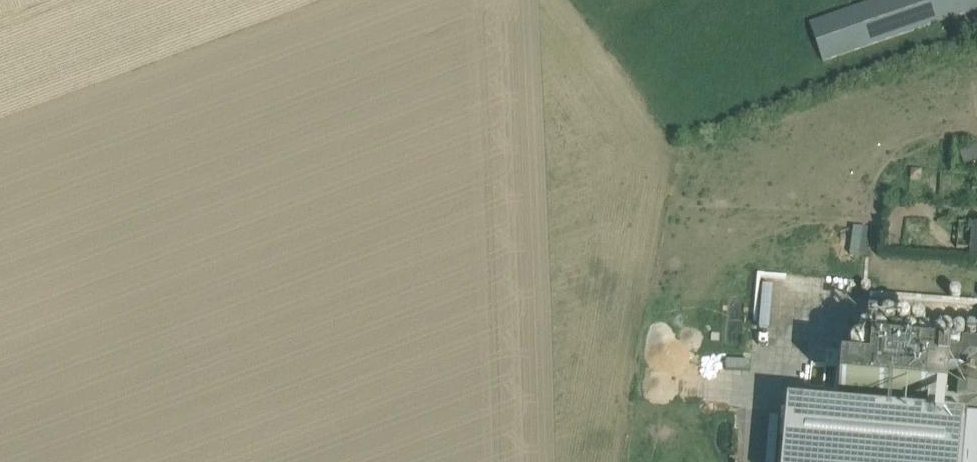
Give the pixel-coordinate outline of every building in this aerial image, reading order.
[(823,62),(976,10),(976,0),(880,0),(810,24),(823,62)] [(957,150),(963,166),(976,161),(976,143),(957,150)] [(911,169),(910,179),(921,180),(922,170),(911,169)] [(971,249),(970,260),(976,260),(976,224),(959,223),(957,248),(971,249)] [(723,369),(758,370),(759,349),(749,348),(750,319),(724,318),(723,369)] [(932,338),(930,354),(871,349),(869,369),(841,367),(839,389),(928,397),(927,417),(788,405),(783,461),(976,461),(976,342),(932,338)]
